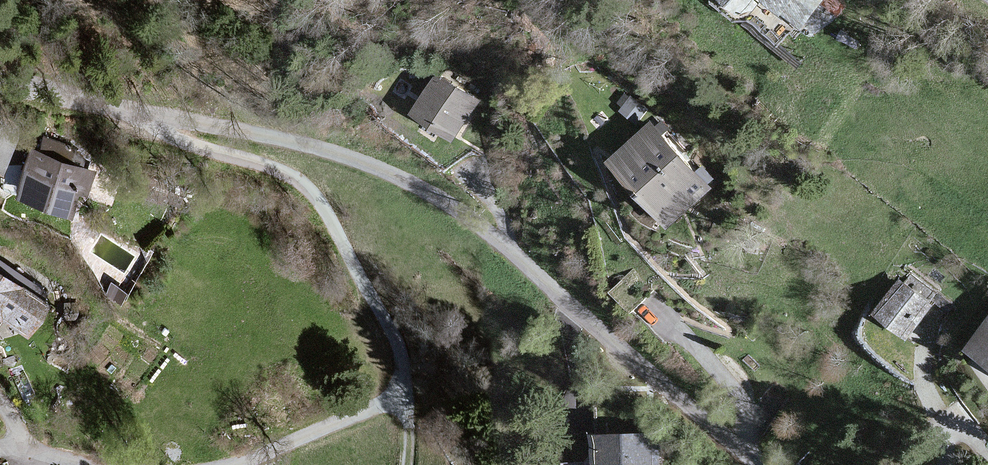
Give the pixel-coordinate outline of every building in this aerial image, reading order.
[(746,23),(763,2),(803,34),(821,10),(835,21),(844,10),(831,0),(718,0),(746,23)] [(479,104),(439,77),(415,114),(455,141),(479,104)] [(710,188),(653,125),(614,160),(671,223),(710,188)] [(90,171),(28,149),(12,194),(74,215),(90,171)] [(613,290),(635,310),(656,289),(634,268),(613,290)] [(0,274),(0,319),(25,335),(45,304),(0,274)] [(935,305),(901,282),(875,318),(909,342),(935,305)] [(967,351),(987,366),(987,321),(967,351)] [(595,437),(596,464),(659,464),(659,435),(595,437)]
